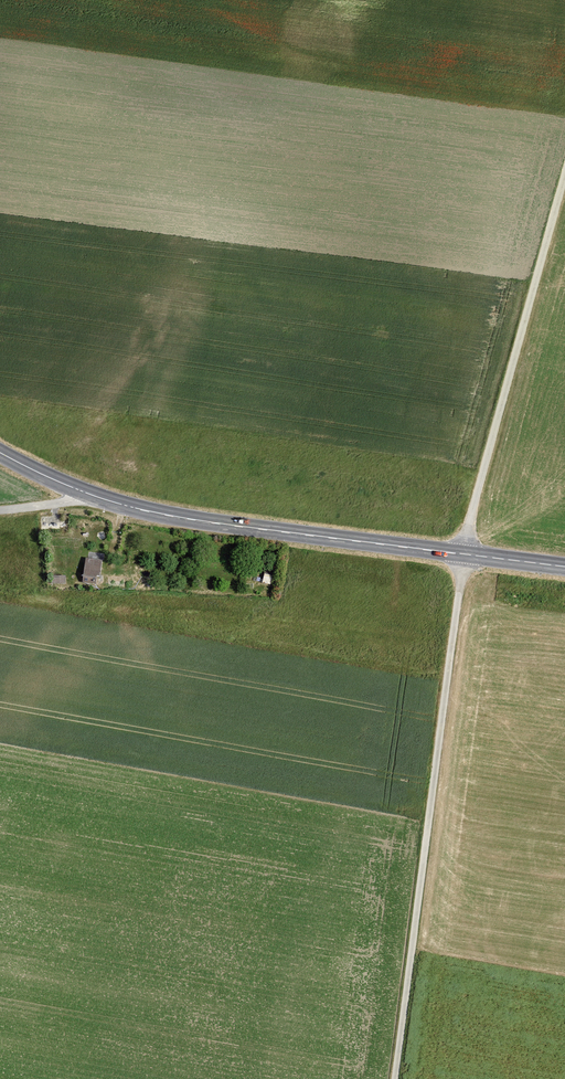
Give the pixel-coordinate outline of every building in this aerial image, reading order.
[(85,560),(84,577),(102,578),(103,561),(85,560)]
